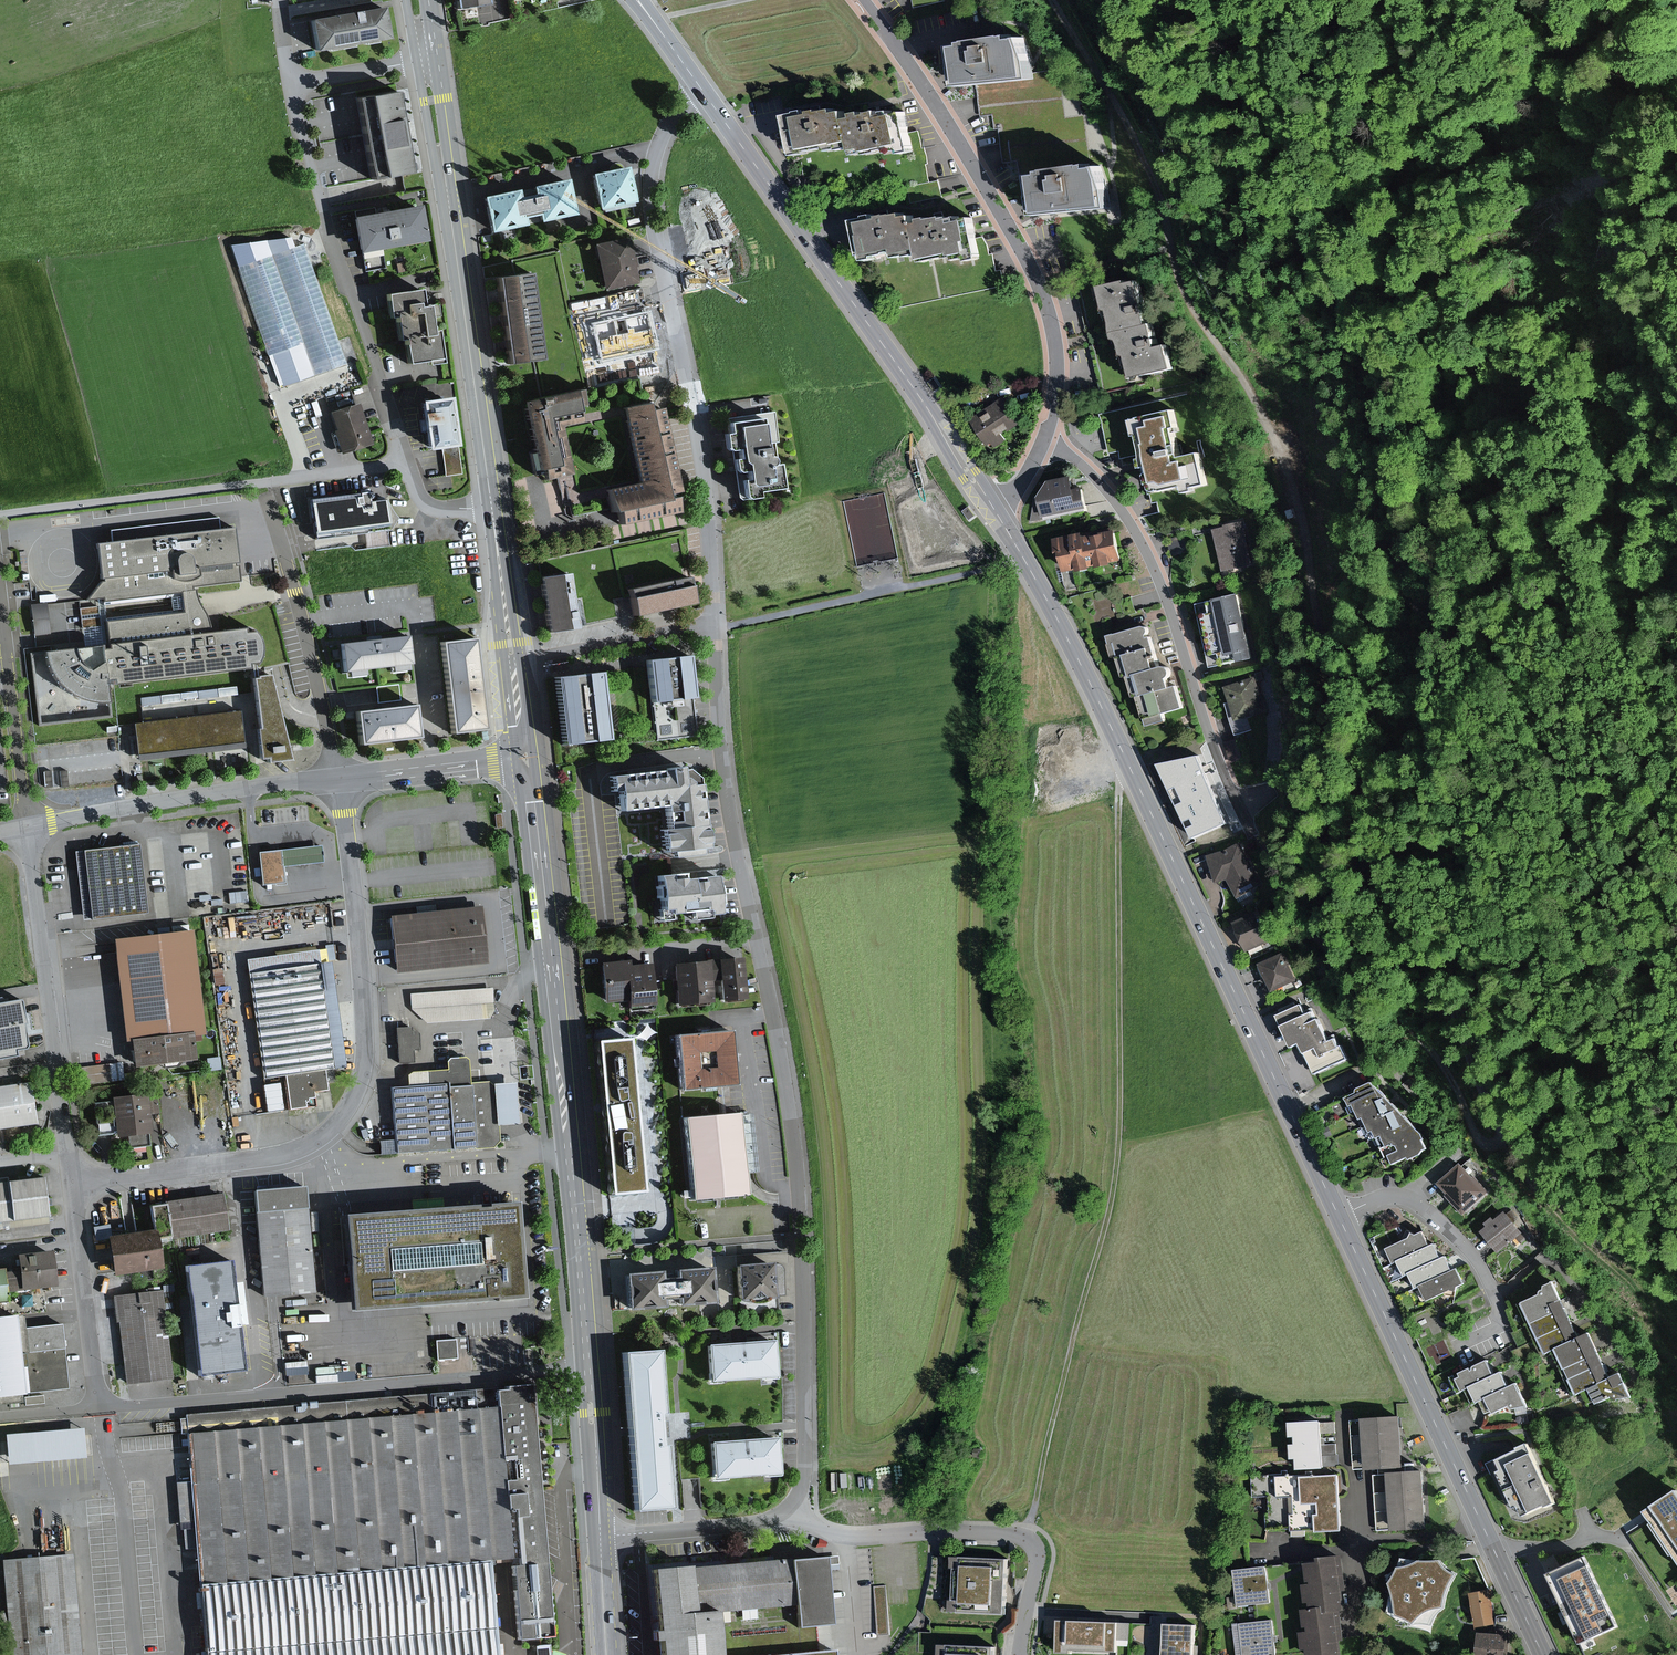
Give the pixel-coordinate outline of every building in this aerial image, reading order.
[(503,0),(490,0),(491,11),(481,11),(481,19),(504,18),(503,0)] [(382,7),(295,23),(302,57),(388,40),(382,7)] [(952,47),(955,85),(1021,79),(1018,41),(952,47)] [(402,92),(357,101),(371,181),(417,173),(402,92)] [(897,111),(844,118),(849,151),(850,158),(903,150),(897,111)] [(843,112),(785,121),(790,160),(849,151),(844,118),(843,112)] [(1099,164),(1024,176),(1031,219),(1106,208),(1099,164)] [(625,167),(589,176),(598,214),(634,205),(625,167)] [(515,192),(479,199),(486,235),(525,228),(524,220),(536,218),(537,222),(570,216),(563,181),(531,187),(533,199),(516,202),(515,192)] [(423,243),(416,205),(351,216),(358,254),(423,243)] [(973,217),(921,228),(926,258),(928,263),(980,253),(973,217)] [(926,258),(921,228),(919,218),(866,226),(873,266),(926,258)] [(347,362),(303,244),(296,246),(293,237),(235,245),(271,354),(282,385),(347,362)] [(627,238),(592,246),(601,289),(637,282),(627,238)] [(530,270),(487,277),(500,363),(543,356),(530,270)] [(1134,278),(1073,294),(1081,325),(1095,322),(1098,334),(1146,322),(1134,278)] [(384,339),(388,367),(426,361),(423,344),(430,343),(426,319),(435,317),(429,281),(393,287),(397,314),(388,315),(392,338),(384,339)] [(619,288),(622,307),(645,303),(642,285),(619,288)] [(648,314),(595,325),(603,359),(656,348),(648,314)] [(1154,350),(1146,322),(1098,334),(1101,345),(1085,349),(1094,386),(1168,367),(1163,348),(1154,350)] [(937,380),(931,384),(936,393),(943,389),(937,380)] [(582,406),(579,390),(518,402),(532,471),(537,470),(539,480),(565,474),(556,427),(577,422),(574,407),(582,406)] [(359,397),(325,409),(339,451),(374,439),(359,397)] [(1004,399),(970,421),(987,449),(993,445),(997,449),(1007,443),(1003,435),(1020,424),(1004,399)] [(454,446),(448,401),(418,405),(424,449),(454,446)] [(646,411),(644,402),(621,407),(637,484),(602,491),(605,512),(611,511),(615,526),(677,513),(674,495),(678,493),(660,408),(646,411)] [(1168,411),(1132,420),(1151,498),(1211,483),(1203,448),(1179,454),(1168,411)] [(765,413),(726,420),(740,497),(780,489),(765,413)] [(1070,477),(1037,483),(1044,517),(1091,508),(1087,486),(1073,489),(1070,477)] [(313,507),(317,542),(392,533),(389,507),(371,509),(370,500),(313,507)] [(976,518),(970,509),(964,514),(971,522),(976,518)] [(1243,523),(1212,532),(1222,570),(1254,561),(1243,523)] [(233,528),(97,544),(101,580),(86,600),(103,598),(103,601),(175,592),(181,591),(192,590),(192,586),(239,579),(233,528)] [(1119,528),(1054,538),(1060,570),(1124,560),(1119,528)] [(574,574),(541,578),(548,633),(581,629),(574,574)] [(690,584),(628,595),(632,618),(694,606),(690,584)] [(44,651),(32,653),(40,724),(70,721),(111,717),(110,702),(108,702),(106,684),(250,667),(250,663),(258,661),(262,654),(262,649),(261,644),(259,637),(254,631),(245,633),(245,628),(211,631),(209,623),(205,615),(199,606),(196,597),(194,590),(192,590),(181,591),(183,613),(106,622),(109,648),(103,649),(103,646),(73,649),(44,651)] [(1237,596),(1196,605),(1212,671),(1251,661),(1237,596)] [(1151,619),(1096,633),(1106,671),(1113,669),(1117,686),(1125,684),(1129,703),(1139,700),(1144,721),(1186,711),(1180,685),(1170,687),(1168,678),(1170,673),(1169,668),(1163,668),(1151,619)] [(404,636),(336,644),(339,671),(346,676),(364,677),(362,670),(386,667),(390,671),(405,671),(402,664),(408,665),(404,636)] [(471,637),(439,642),(451,736),(483,732),(471,637)] [(688,655),(642,659),(646,704),(655,703),(659,741),(696,738),(688,655)] [(606,741),(599,671),(555,676),(562,746),(606,741)] [(269,677),(254,679),(260,731),(257,731),(260,761),(267,760),(267,763),(291,761),(290,757),(269,677)] [(1252,681),(1219,690),(1227,719),(1260,710),(1252,681)] [(412,705),(353,713),(357,746),(416,739),(412,705)] [(244,712),(136,725),(141,761),(248,749),(244,712)] [(1195,756),(1153,765),(1188,841),(1226,824),(1195,756)] [(690,770),(623,778),(627,813),(672,807),(678,855),(711,851),(703,783),(690,770)] [(1247,842),(1205,858),(1215,885),(1231,879),(1236,892),(1263,882),(1247,842)] [(141,844),(85,850),(92,919),(149,914),(141,844)] [(325,863),(322,845),(282,849),(260,852),(263,885),(286,883),(285,867),(325,863)] [(715,875),(651,880),(656,924),(720,919),(715,875)] [(482,906),(390,915),(396,973),(488,964),(482,906)] [(1276,940),(1265,910),(1234,922),(1246,952),(1276,940)] [(206,1035),(193,928),(114,938),(126,1042),(133,1042),(136,1066),(197,1059),(195,1037),(206,1035)] [(336,1069),(318,947),(245,957),(263,1078),(284,1075),(289,1108),(314,1105),(313,1095),(329,1093),(326,1070),(336,1069)] [(1285,952),(1258,967),(1272,995),(1300,980),(1285,952)] [(741,959),(707,962),(709,982),(718,982),(721,1005),(745,1003),(741,959)] [(627,961),(602,963),(604,1000),(629,999),(627,968),(627,961)] [(707,962),(674,965),(679,1008),(712,1004),(709,982),(707,962)] [(652,966),(627,968),(630,1008),(654,1006),(652,966)] [(493,989),(409,995),(410,1012),(425,1025),(495,1021),(493,989)] [(0,1006),(0,1062),(18,1058),(16,1049),(24,1048),(16,1003),(0,1006)] [(1315,1072),(1349,1058),(1339,1035),(1329,1039),(1320,1018),(1316,1019),(1313,1012),(1305,1016),(1301,1006),(1273,1018),(1278,1028),(1286,1025),(1295,1047),(1303,1043),(1315,1072)] [(413,1028),(397,1029),(398,1065),(415,1064),(414,1051),(421,1050),(420,1037),(417,1032),(413,1032),(413,1028)] [(727,1029),(672,1033),(677,1088),(732,1084),(727,1029)] [(638,1191),(624,1036),(590,1039),(604,1194),(638,1191)] [(391,1090),(393,1128),(410,1127),(411,1138),(416,1143),(451,1141),(451,1152),(477,1152),(476,1126),(496,1126),(496,1122),(519,1121),(517,1082),(495,1083),(472,1084),(471,1057),(445,1058),(446,1070),(405,1072),(406,1089),(391,1090)] [(110,1061),(86,1062),(87,1078),(110,1077),(110,1061)] [(0,1086),(0,1129),(38,1123),(32,1082),(0,1086)] [(1361,1114),(1384,1098),(1372,1084),(1348,1101),(1354,1109),(1356,1107),(1361,1114)] [(146,1095),(109,1098),(113,1138),(150,1134),(146,1095)] [(1372,1128),(1396,1111),(1384,1098),(1361,1114),(1366,1121),(1367,1120),(1372,1128)] [(1383,1141),(1407,1124),(1396,1111),(1372,1128),(1377,1135),(1379,1135),(1383,1141)] [(737,1112),(679,1118),(688,1202),(746,1196),(737,1112)] [(1393,1154),(1419,1136),(1407,1124),(1383,1141),(1387,1148),(1389,1147),(1393,1154)] [(1426,1148),(1419,1136),(1393,1154),(1396,1158),(1397,1157),(1401,1164),(1426,1148)] [(1461,1166),(1439,1185),(1460,1210),(1482,1192),(1461,1166)] [(40,1175),(0,1179),(0,1221),(45,1216),(40,1175)] [(262,1190),(249,1191),(260,1297),(272,1297),(314,1293),(303,1185),(262,1190)] [(222,1193),(170,1201),(175,1236),(227,1228),(222,1193)] [(512,1202),(339,1214),(346,1310),(519,1298),(512,1202)] [(1504,1212),(1479,1234),(1498,1254),(1523,1232),(1504,1212)] [(154,1228),(103,1235),(108,1274),(158,1268),(154,1228)] [(1422,1232),(1384,1251),(1391,1265),(1396,1263),(1429,1247),(1422,1232)] [(1433,1245),(1429,1247),(1396,1263),(1403,1277),(1407,1275),(1440,1259),(1433,1245)] [(6,1299),(4,1288),(52,1282),(48,1252),(13,1256),(14,1270),(5,1271),(2,1266),(0,1266),(0,1300),(6,1299)] [(1443,1257),(1440,1259),(1407,1275),(1413,1289),(1418,1287),(1450,1271),(1443,1257)] [(775,1261),(734,1264),(737,1305),(778,1302),(775,1261)] [(189,1267),(195,1314),(240,1309),(234,1263),(189,1267)] [(712,1266),(618,1271),(619,1307),(714,1302),(712,1266)] [(1454,1269),(1450,1271),(1418,1287),(1426,1303),(1462,1286),(1454,1269)] [(1516,1304),(1526,1325),(1562,1308),(1552,1287),(1516,1304)] [(163,1290),(115,1296),(123,1384),(175,1379),(163,1290)] [(1526,1325),(1532,1339),(1568,1322),(1562,1308),(1526,1325)] [(240,1309),(195,1314),(202,1375),(247,1370),(240,1309)] [(0,1320),(0,1397),(67,1389),(60,1326),(16,1331),(14,1318),(0,1320)] [(1568,1322),(1532,1339),(1541,1357),(1578,1341),(1568,1322)] [(1595,1351),(1588,1336),(1578,1341),(1554,1354),(1562,1368),(1595,1351)] [(458,1337),(438,1339),(439,1359),(460,1357),(458,1337)] [(773,1341),(699,1346),(702,1385),(776,1380),(773,1341)] [(658,1351),(619,1353),(630,1512),(669,1509),(658,1351)] [(1595,1351),(1562,1368),(1569,1381),(1602,1363),(1595,1351)] [(1471,1388),(1496,1376),(1488,1360),(1452,1377),(1460,1393),(1471,1388)] [(1602,1363),(1569,1381),(1576,1394),(1583,1390),(1609,1377),(1602,1363)] [(1482,1401),(1510,1387),(1503,1372),(1496,1376),(1471,1388),(1478,1402),(1482,1401)] [(1617,1373),(1583,1390),(1593,1408),(1631,1395),(1617,1373)] [(553,1635),(530,1383),(495,1386),(496,1401),(511,1561),(518,1638),(553,1635)] [(1529,1406),(1517,1383),(1510,1387),(1482,1401),(1488,1414),(1489,1414),(1490,1414),(1492,1413),(1494,1412),(1494,1414),(1511,1405),(1514,1409),(1518,1408),(1523,1407),(1529,1406)] [(491,1563),(511,1561),(496,1401),(192,1428),(207,1588),(491,1563)] [(1363,1419),(1363,1435),(1400,1434),(1400,1418),(1363,1419)] [(1295,1422),(1296,1445),(1332,1444),(1331,1420),(1295,1422)] [(84,1427),(6,1434),(8,1463),(87,1456),(84,1427)] [(1363,1435),(1364,1450),(1402,1448),(1400,1434),(1363,1435)] [(776,1439),(707,1443),(709,1483),(778,1479),(776,1439)] [(1558,1502),(1531,1442),(1495,1458),(1522,1518),(1558,1502)] [(1332,1444),(1296,1445),(1297,1470),(1333,1469),(1332,1444)] [(1402,1448),(1364,1450),(1365,1468),(1403,1465),(1402,1448)] [(1372,1477),(1374,1495),(1419,1493),(1418,1474),(1372,1477)] [(1298,1504),(1297,1476),(1276,1477),(1277,1500),(1289,1500),(1290,1533),(1319,1533),(1319,1503),(1298,1504)] [(1339,1476),(1297,1476),(1298,1504),(1319,1503),(1319,1533),(1319,1538),(1340,1538),(1339,1476)] [(1277,1500),(1276,1477),(1252,1477),(1252,1501),(1268,1500),(1268,1517),(1262,1518),(1263,1534),(1290,1533),(1289,1500),(1277,1500)] [(1676,1491),(1646,1511),(1676,1556),(1676,1492),(1676,1491)] [(1374,1495),(1374,1511),(1420,1509),(1419,1493),(1374,1495)] [(1420,1509),(1374,1511),(1375,1532),(1421,1530),(1420,1509)] [(1419,1554),(1408,1550),(1401,1563),(1391,1570),(1397,1590),(1393,1609),(1404,1616),(1413,1625),(1423,1621),(1436,1621),(1443,1612),(1451,1605),(1454,1588),(1464,1571),(1455,1566),(1449,1559),(1451,1558),(1449,1554),(1419,1554)] [(1591,1551),(1545,1572),(1580,1647),(1626,1626),(1591,1551)] [(1314,1654),(1347,1654),(1345,1636),(1350,1635),(1346,1607),(1350,1607),(1348,1588),(1353,1588),(1348,1552),(1325,1555),(1325,1558),(1311,1560),(1314,1579),(1318,1579),(1318,1581),(1308,1583),(1311,1602),(1321,1600),(1321,1606),(1307,1608),(1310,1626),(1315,1625),(1316,1629),(1306,1630),(1308,1649),(1313,1648),(1314,1654)] [(9,1561),(19,1654),(78,1654),(86,1654),(75,1553),(9,1561)] [(834,1650),(818,1651),(816,1625),(832,1625),(828,1566),(827,1557),(654,1572),(661,1654),(835,1654),(834,1650)] [(1009,1559),(955,1557),(952,1611),(1007,1614),(1009,1559)] [(491,1563),(207,1588),(212,1654),(499,1654),(497,1629),(491,1563)] [(1271,1581),(1269,1564),(1239,1567),(1243,1605),(1273,1602),(1272,1588),(1276,1588),(1275,1581),(1271,1581)] [(879,1632),(891,1632),(888,1583),(876,1584),(879,1632)] [(1496,1625),(1490,1590),(1472,1593),(1477,1628),(1496,1625)] [(1044,1613),(1046,1648),(1060,1648),(1058,1612),(1044,1613)] [(1121,1619),(1064,1618),(1063,1651),(1077,1652),(1078,1648),(1120,1649),(1121,1619)] [(1278,1641),(1282,1640),(1281,1635),(1277,1635),(1275,1618),(1244,1622),(1249,1654),(1279,1654),(1280,1654),(1278,1641)] [(1171,1624),(1171,1654),(1197,1654),(1197,1624),(1171,1624)] [(1514,1627),(1502,1626),(1501,1632),(1484,1630),(1481,1654),(1511,1654),(1514,1627)] [(539,1641),(540,1654),(554,1654),(553,1640),(539,1641)] [(943,1645),(943,1654),(995,1654),(996,1647),(943,1645)]
